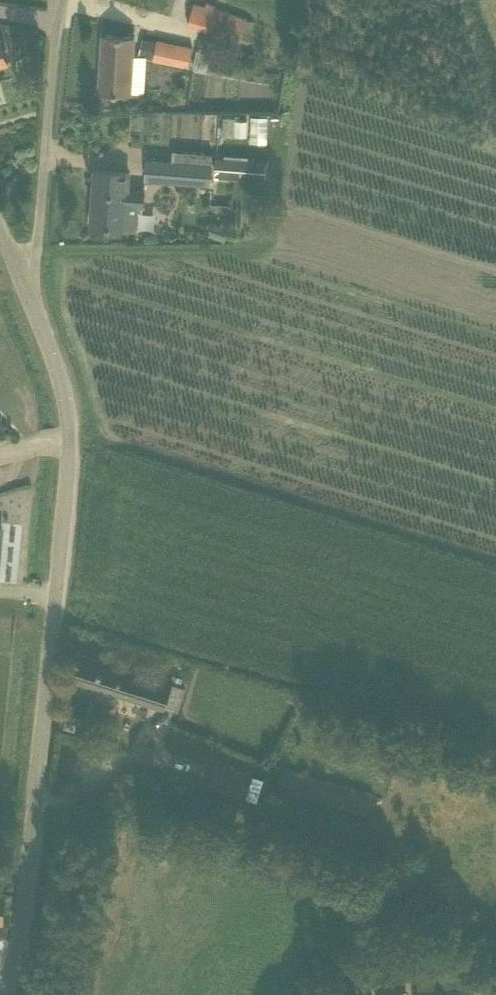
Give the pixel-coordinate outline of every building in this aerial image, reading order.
[(247,16),(194,0),(187,24),(239,41),(247,16)] [(132,92),(135,35),(103,33),(99,90),(132,92)] [(158,39),(157,39),(143,36),(139,54),(154,57),(153,57),(189,65),(193,46),(158,39)] [(250,141),(266,141),(267,115),(251,114),(250,141)] [(211,172),(212,152),(172,149),(171,160),(148,158),(146,178),(210,183),(211,172)] [(215,175),(264,178),(266,159),(216,155),(215,175)] [(128,188),(129,171),(95,168),(91,224),(136,227),(138,204),(143,204),(144,189),(128,188)] [(216,222),(212,234),(225,239),(230,227),(216,222)]
